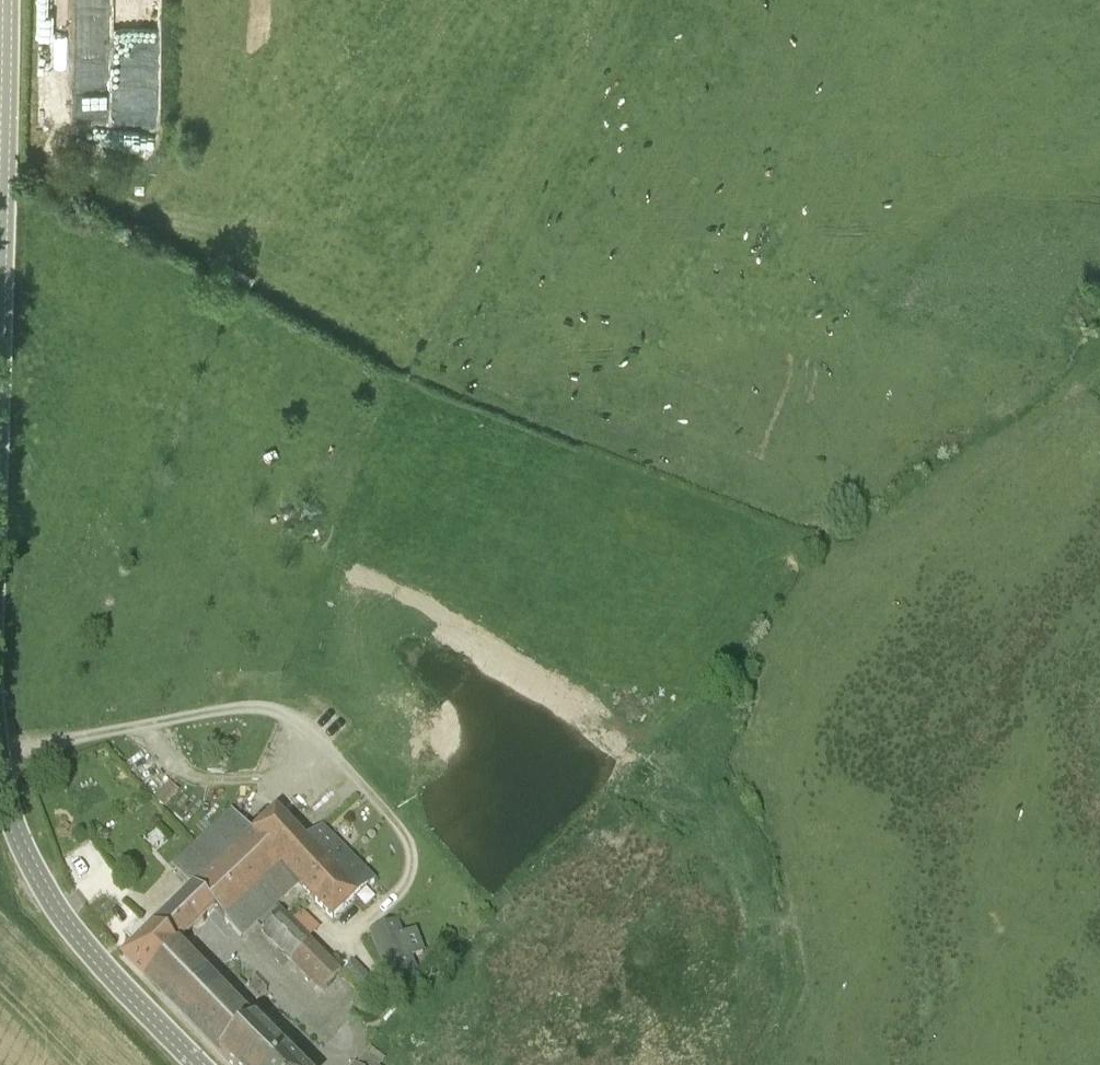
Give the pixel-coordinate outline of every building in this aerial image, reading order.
[(80,128),(116,128),(116,0),(81,0),(80,128)] [(160,42),(122,41),(121,107),(159,108),(160,42)] [(168,782),(153,799),(164,809),(179,792),(168,782)] [(273,853),(284,865),(285,866),(305,846),(275,814),(254,834),(273,853)] [(297,885),(304,893),(344,856),(322,831),(305,846),(285,866),(284,865),(258,888),(275,906),(297,885)] [(272,909),(275,906),(258,888),(284,865),(273,853),(254,834),(218,870),(245,901),(225,920),(234,929),(250,914),(264,927),(277,914),(272,909)] [(225,920),(245,901),(218,870),(196,848),(194,849),(195,849),(190,854),(189,853),(188,854),(189,855),(184,860),(183,859),(182,860),(182,861),(177,865),(176,866),(195,887),(123,956),(144,977),(178,942),(214,909),(225,920)] [(371,886),(344,856),(304,893),(331,923),(371,886)] [(260,932),(322,992),(323,993),(340,974),(277,914),(264,927),(260,932)] [(396,924),(371,933),(390,982),(415,972),(409,959),(412,958),(422,954),(414,931),(401,937),(396,924)] [(144,977),(229,1064),(298,1064),(178,942),(144,977)] [(363,978),(354,969),(348,975),(357,984),(363,978)] [(356,1064),(380,1064),(384,1059),(368,1048),(356,1064)]
